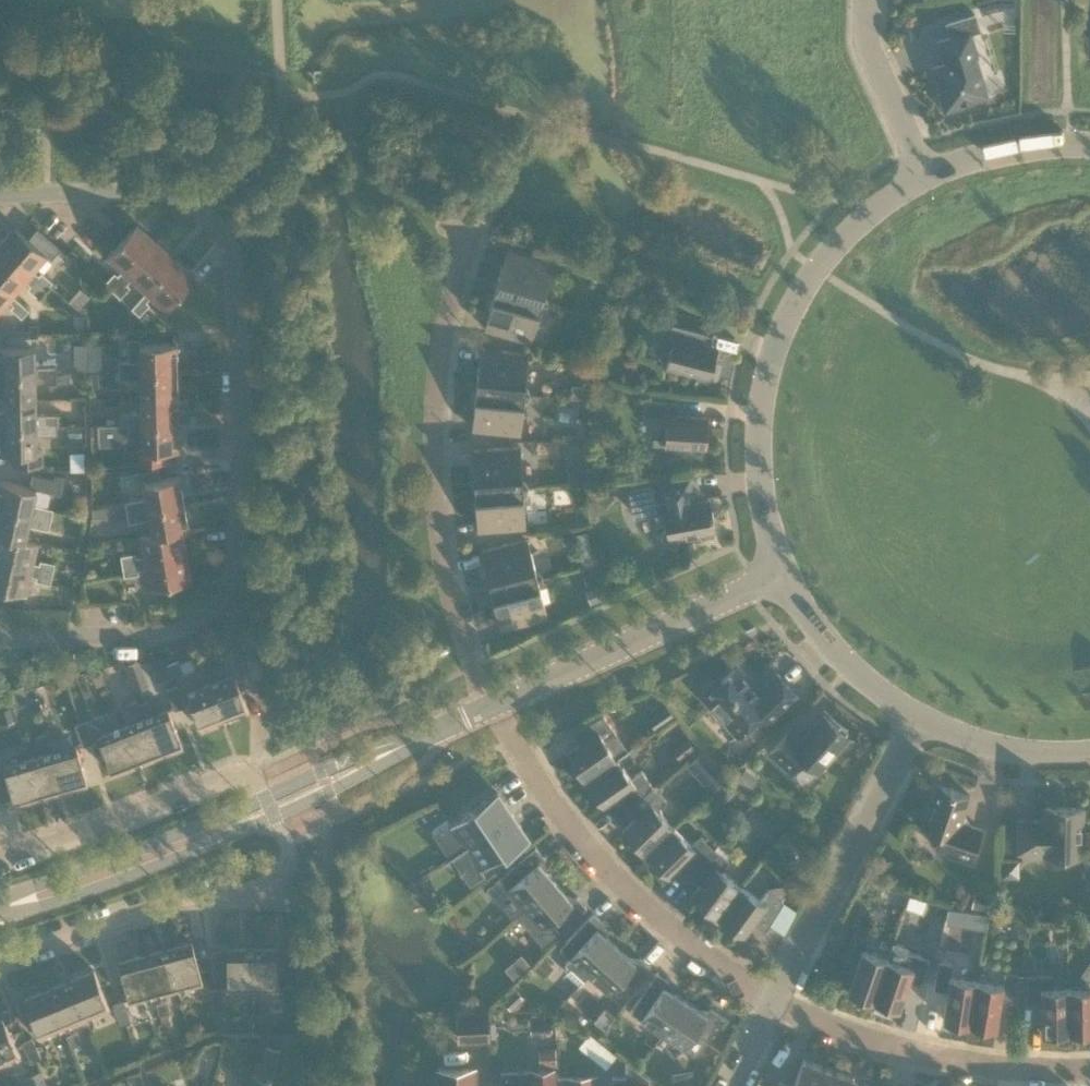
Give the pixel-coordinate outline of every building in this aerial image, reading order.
[(946,110),(963,104),(962,102),(987,94),(976,56),(978,56),(971,32),(981,29),(976,14),(949,22),(953,36),(940,40),(947,63),(935,66),(943,92),(940,93),(946,110)] [(104,282),(112,289),(156,241),(136,223),(107,255),(122,269),(118,274),(114,271),(104,282)] [(46,289),(53,281),(41,271),(38,274),(34,270),(47,254),(51,258),(61,247),(37,227),(28,238),(14,226),(0,242),(0,249),(46,289)] [(175,259),(156,241),(112,289),(120,296),(130,285),(127,282),(131,278),(146,291),(175,259)] [(12,295),(13,294),(25,280),(30,283),(27,287),(39,297),(46,289),(0,249),(0,284),(12,295)] [(504,263),(496,289),(543,302),(550,276),(549,275),(553,263),(509,250),(505,263),(504,263)] [(146,291),(131,307),(139,314),(149,303),(146,300),(150,295),(166,309),(195,277),(175,259),(146,291)] [(0,284),(0,309),(8,299),(13,303),(10,306),(22,316),(29,308),(13,294),(12,295),(0,284)] [(543,302),(496,289),(489,315),(490,315),(487,328),(531,341),(534,328),(536,328),(543,302)] [(717,346),(702,342),(708,320),(676,312),(672,327),(673,327),(671,336),(675,337),(667,365),(709,376),(717,346)] [(118,359),(118,370),(177,369),(176,342),(139,343),(140,359),(118,359)] [(56,371),(56,370),(56,360),(34,361),(34,345),(0,346),(0,372),(56,371)] [(480,361),(477,388),(525,393),(528,366),(527,366),(528,353),(483,348),(481,361),(480,361)] [(101,369),(101,355),(88,355),(88,369),(101,369)] [(85,356),(74,356),(75,369),(85,369),(85,356)] [(140,380),(140,396),(177,395),(177,369),(118,370),(119,381),(140,380)] [(56,371),(0,372),(0,399),(14,398),(35,398),(35,382),(56,382),(56,371)] [(89,385),(99,385),(99,372),(89,372),(89,385)] [(585,398),(586,386),(572,384),(570,397),(585,398)] [(525,393),(477,388),(475,415),(476,415),(475,429),(520,433),(521,420),(523,420),(525,393)] [(119,412),(119,423),(178,421),(177,395),(140,396),(141,411),(119,412)] [(14,398),(0,399),(0,425),(57,424),(57,413),(36,413),(35,398),(14,398)] [(652,400),(651,414),(668,414),(667,444),(706,446),(708,416),(677,414),(678,401),(652,400)] [(166,448),(179,448),(178,421),(119,423),(97,423),(98,445),(121,444),(130,433),(141,432),(142,447),(138,447),(138,461),(166,461),(166,448)] [(36,435),(57,434),(57,424),(0,425),(0,452),(13,451),(13,464),(42,464),(41,449),(36,449),(36,435)] [(474,463),(476,489),(524,486),(522,459),(521,459),(520,446),(474,449),(475,462),(474,463)] [(160,467),(134,471),(136,482),(143,481),(162,477),(160,467)] [(54,477),(51,490),(61,493),(64,475),(54,473),(54,477)] [(125,500),(126,511),(184,501),(180,475),(162,477),(143,481),(146,497),(125,500)] [(664,501),(657,502),(654,485),(630,489),(636,517),(666,512),(668,526),(661,537),(676,546),(683,536),(716,530),(713,515),(714,514),(714,511),(712,511),(710,500),(693,503),(691,496),(694,496),(690,478),(661,483),(664,500),(663,500),(664,501)] [(51,518),(53,508),(33,503),(36,487),(31,486),(26,485),(0,479),(0,507),(51,518)] [(590,494),(603,509),(617,497),(603,482),(590,494)] [(524,486),(476,489),(478,516),(479,516),(480,530),(525,527),(525,513),(526,513),(524,486)] [(152,533),(182,528),(188,527),(184,501),(126,511),(128,521),(149,518),(152,532),(152,533)] [(107,505),(93,507),(95,516),(108,513),(107,505)] [(51,518),(0,507),(0,533),(25,539),(25,538),(28,524),(49,528),(51,518)] [(120,554),(122,564),(186,554),(182,528),(152,533),(152,532),(139,534),(142,555),(136,556),(135,551),(120,554)] [(53,572),(55,561),(40,558),(39,562),(33,561),(37,541),(25,538),(25,539),(0,533),(0,560),(53,572)] [(531,551),(527,538),(483,549),(486,562),(485,563),(492,589),(539,577),(532,551),(531,551)] [(186,554),(122,564),(124,575),(139,572),(138,568),(144,567),(148,587),(190,580),(186,554)] [(0,560),(0,588),(26,593),(30,573),(36,575),(35,579),(50,583),(53,572),(0,560)] [(545,603),(539,577),(492,589),(499,615),(500,615),(503,628),(548,616),(544,603),(545,603)] [(590,603),(603,598),(598,585),(585,589),(590,603)] [(236,663),(240,673),(250,669),(246,658),(236,663)] [(126,665),(136,689),(149,684),(140,660),(126,665)] [(179,660),(167,664),(172,677),(184,672),(179,660)] [(761,689),(739,665),(719,682),(712,683),(708,687),(706,694),(704,696),(739,734),(757,717),(766,727),(800,696),(779,673),(761,689)] [(234,672),(210,681),(225,719),(249,710),(234,672)] [(201,729),(225,719),(210,681),(186,690),(201,729)] [(167,687),(171,698),(181,694),(177,683),(167,687)] [(171,698),(175,708),(185,704),(181,694),(171,698)] [(126,702),(130,713),(141,708),(137,698),(126,702)] [(0,709),(0,718),(1,722),(16,717),(12,705),(0,709)] [(667,706),(662,710),(669,721),(674,717),(667,706)] [(168,707),(144,716),(159,755),(183,746),(168,707)] [(582,743),(567,752),(586,779),(618,757),(629,749),(604,714),(574,731),(582,743)] [(804,738),(791,727),(770,751),(792,771),(804,758),(819,771),(850,735),(825,714),(804,738)] [(136,764),(159,755),(144,716),(121,726),(136,764)] [(75,724),(79,734),(89,730),(85,719),(75,724)] [(136,764),(121,726),(97,735),(112,773),(136,764)] [(89,730),(79,734),(83,744),(93,740),(89,730)] [(35,735),(38,745),(49,742),(46,731),(35,735)] [(681,758),(695,748),(688,739),(675,750),(681,758)] [(76,744),(52,751),(63,790),(88,783),(76,744)] [(702,750),(689,764),(714,788),(727,775),(702,750)] [(39,797),(63,790),(52,751),(28,757),(39,797)] [(39,797),(28,757),(3,765),(15,804),(39,797)] [(619,796),(627,808),(654,785),(643,769),(632,777),(618,757),(586,779),(605,806),(619,796)] [(744,768),(735,778),(748,789),(757,780),(744,768)] [(712,792),(718,798),(724,799),(735,788),(727,779),(712,792)] [(938,783),(923,826),(942,832),(937,847),(972,859),(983,828),(962,821),(971,794),(938,783)] [(624,829),(647,853),(675,826),(664,814),(661,806),(667,799),(654,785),(627,808),(636,817),(624,829)] [(452,823),(449,818),(433,829),(451,856),(453,855),(514,813),(499,791),(452,823)] [(1046,851),(1046,854),(1083,855),(1084,806),(1047,806),(1046,819),(1020,819),(1019,851),(1046,851)] [(751,821),(773,836),(781,825),(758,810),(751,821)] [(453,855),(471,882),(486,872),(482,867),(529,836),(514,813),(453,855)] [(692,843),(675,826),(647,853),(669,876),(682,864),(691,874),(714,847),(701,834),(692,843)] [(540,862),(546,856),(537,846),(487,888),(513,918),(517,915),(517,914),(525,907),(556,881),(540,862)] [(692,896),(718,916),(742,884),(722,870),(730,859),(714,847),(691,874),(703,882),(692,896)] [(587,906),(579,895),(573,900),(556,881),(525,907),(517,914),(517,915),(542,944),(587,906)] [(785,900),(781,897),(769,888),(761,898),(742,884),(718,916),(745,935),(755,921),(766,929),(785,900)] [(770,886),(769,888),(781,897),(784,892),(783,884),(770,886)] [(988,909),(991,895),(974,892),(971,906),(988,909)] [(946,922),(959,924),(961,910),(948,908),(946,922)] [(604,921),(593,912),(560,948),(570,957),(565,962),(566,972),(580,984),(589,974),(590,974),(617,944),(598,927),(604,921)] [(849,990),(875,999),(889,957),(864,949),(868,937),(855,932),(846,958),(858,963),(849,990)] [(192,941),(167,947),(178,987),(202,981),(192,941)] [(894,942),(889,957),(875,999),(900,1007),(909,980),(922,984),(931,958),(907,950),(908,947),(894,942)] [(636,961),(617,944),(590,974),(609,992),(623,976),(633,985),(651,965),(641,955),(636,961)] [(167,947),(143,954),(154,994),(178,987),(167,947)] [(253,988),(252,947),(226,947),(227,989),(253,988)] [(277,947),(252,947),(253,988),(278,988),(277,947)] [(154,994),(143,954),(118,960),(129,1000),(154,994)] [(544,977),(554,966),(543,956),(533,967),(544,977)] [(944,1018),(971,1022),(977,979),(951,975),(953,962),(939,960),(935,987),(948,989),(944,1018)] [(1080,974),(1081,986),(1069,986),(1069,1030),(1089,1030),(1089,960),(1080,974)] [(94,969),(70,979),(86,1017),(109,1007),(94,969)] [(977,979),(971,1022),(997,1026),(1002,998),(1015,1000),(1019,973),(1005,970),(1003,983),(977,979)] [(631,1011),(663,1033),(686,999),(665,985),(669,978),(658,971),(631,1011)] [(1069,1030),(1069,986),(1053,986),(1052,974),(1028,974),(1029,1002),(1042,1001),(1043,1030),(1069,1030)] [(70,979),(47,988),(63,1026),(86,1017),(70,979)] [(283,984),(283,996),(295,996),(295,984),(283,984)] [(210,987),(211,998),(222,997),(221,986),(210,987)] [(63,1026),(47,988),(24,998),(39,1036),(63,1026)] [(222,997),(211,998),(213,1010),(224,1008),(222,997)] [(283,998),(283,1012),(294,1012),(294,998),(283,998)] [(113,1002),(116,1013),(127,1009),(124,999),(113,1002)] [(156,1002),(159,1013),(170,1010),(167,999),(156,1002)] [(707,1013),(686,999),(663,1033),(693,1053),(697,1053),(707,1038),(723,1015),(711,1007),(707,1013)] [(131,1020),(127,1009),(116,1013),(120,1023),(131,1020)] [(458,1042),(490,1040),(488,1010),(456,1011),(458,1042)] [(2,1017),(0,1018),(0,1064),(20,1054),(2,1017)] [(66,1034),(71,1045),(81,1041),(77,1030),(66,1034)] [(606,1066),(616,1053),(589,1032),(579,1044),(606,1066)] [(21,1041),(26,1051),(36,1046),(31,1036),(21,1041)] [(256,1078),(270,1082),(280,1048),(266,1044),(256,1078)] [(36,1046),(26,1051),(31,1061),(41,1056),(36,1046)] [(540,1066),(556,1065),(555,1047),(539,1048),(540,1066)] [(829,1067),(804,1057),(794,1084),(781,1080),(778,1085),(822,1085),(829,1067)] [(613,1075),(613,1078),(613,1085),(646,1085),(650,1085),(650,1077),(626,1059),(626,1074),(613,1075)] [(829,1067),(822,1085),(851,1085),(855,1076),(829,1067)] [(474,1068),(440,1069),(441,1085),(475,1085),(474,1068)] [(41,1069),(25,1076),(29,1085),(47,1085),(41,1069)] [(554,1069),(501,1071),(501,1085),(555,1085),(554,1069)] [(568,1085),(596,1085),(595,1076),(568,1077),(568,1085)]
